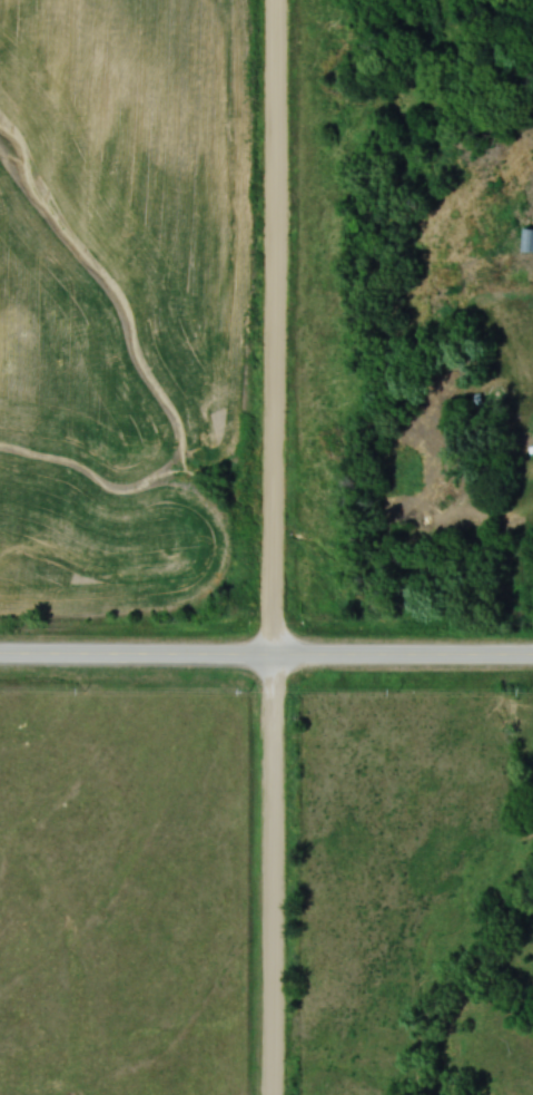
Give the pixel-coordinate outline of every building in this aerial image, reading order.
[(525,254),(532,254),(532,230),(525,230),(525,254)]
